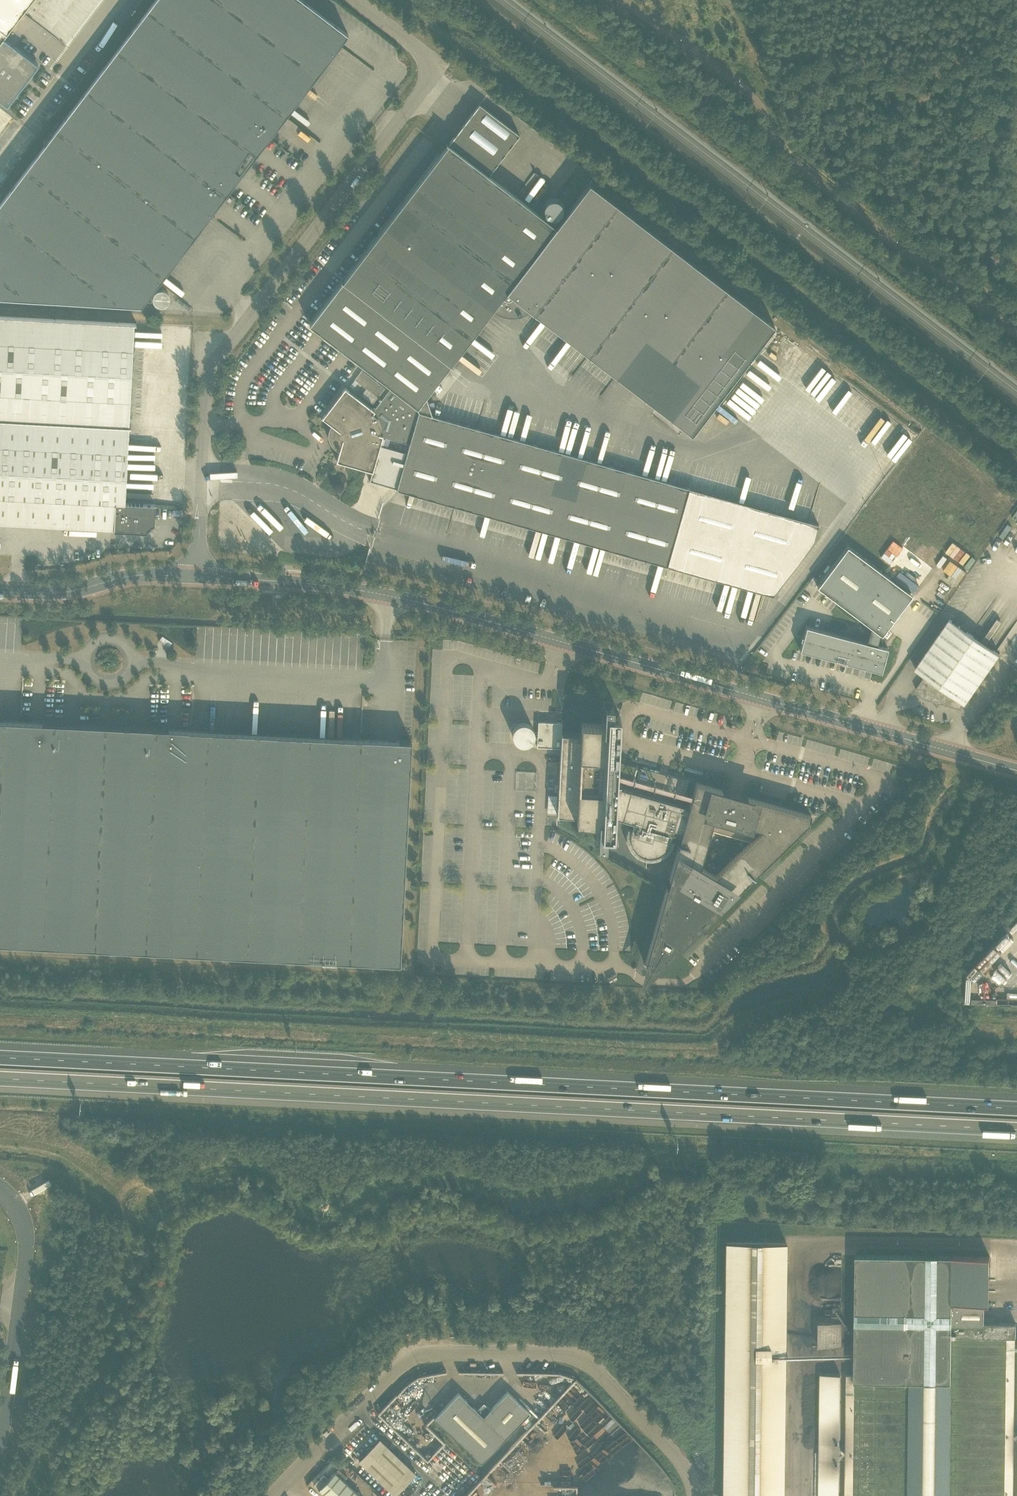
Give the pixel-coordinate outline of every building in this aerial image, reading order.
[(141,306),(143,304),(141,303),(345,35),(347,36),(348,34),(303,0),(155,0),(0,203),(0,297),(141,306)] [(7,106),(38,65),(4,38),(33,0),(0,0),(0,100),(7,106)] [(520,134),(479,103),(448,144),(489,175),(520,134)] [(397,489),(667,566),(774,595),(807,550),(815,523),(689,488),(432,415),(426,396),(451,364),(493,308),(495,310),(498,311),(499,312),(501,313),(503,314),(506,314),(509,315),(511,315),(514,315),(516,314),(518,314),(520,313),(523,312),(525,311),(528,310),(530,309),(692,433),(775,325),(590,183),(556,226),(489,175),(448,144),(446,142),(446,143),(448,144),(343,281),(341,279),(341,280),(342,281),(309,325),(361,365),(391,387),(374,409),(345,387),(322,417),(330,426),(329,428),(329,430),(328,432),(328,434),(328,436),(329,438),(329,440),(330,442),(331,444),(333,445),(334,447),(336,448),(338,449),(340,450),(336,461),(373,471),(369,482),(397,489)] [(13,316),(0,316),(0,418),(131,426),(131,425),(129,425),(134,323),(136,323),(136,322),(13,316)] [(154,524),(155,504),(125,502),(129,426),(131,426),(0,418),(0,522),(114,528),(114,530),(149,531),(151,530),(153,529),(154,526),(154,524)] [(817,587),(871,627),(867,642),(806,626),(800,650),(882,672),(888,648),(877,645),(880,634),(882,635),(912,595),(848,546),(817,587)] [(965,703),(968,699),(999,653),(950,619),(915,668),(925,675),(916,689),(922,697),(960,708),(964,702),(965,703)] [(764,643),(758,651),(768,657),(774,649),(764,643)] [(537,746),(561,747),(557,814),(615,817),(623,820),(633,823),(632,828),(628,827),(627,829),(627,831),(627,833),(627,834),(627,836),(627,838),(627,839),(627,841),(628,843),(628,845),(629,847),(630,848),(631,850),(632,851),(634,853),(635,854),(637,855),(638,856),(640,857),(641,858),(644,859),(646,859),(649,860),(651,860),(654,860),(656,859),(659,858),(660,858),(662,857),(663,856),(664,855),(666,854),(668,853),(669,851),(671,849),(672,847),(672,846),(673,845),(673,844),(674,842),(674,841),(674,840),(671,839),(672,833),(681,836),(669,879),(673,881),(670,890),(667,888),(645,965),(646,965),(654,970),(655,971),(713,915),(709,913),(716,907),(720,909),(812,818),(811,816),(812,815),(748,797),(747,801),(737,798),(737,797),(737,796),(736,796),(735,795),(734,795),(733,795),(732,796),(732,797),(721,794),(722,790),(696,783),(689,807),(631,791),(616,787),(620,714),(612,714),(613,703),(604,703),(603,724),(582,723),(581,734),(562,733),(562,722),(538,721),(537,746)] [(405,964),(405,963),(401,962),(412,741),(0,720),(0,944),(405,964)] [(606,832),(598,832),(597,844),(606,844),(606,832)] [(787,1242),(726,1242),(723,1495),(783,1495),(787,1242)] [(984,1302),(989,1302),(990,1256),(856,1254),(854,1374),(847,1374),(845,1495),(1013,1495),(1016,1336),(1016,1323),(984,1322),(984,1302)] [(844,1346),(845,1320),(823,1320),(822,1350),(836,1351),(836,1352),(854,1352),(854,1346),(844,1346)] [(819,1495),(839,1495),(841,1374),(820,1373),(819,1495)] [(459,1392),(434,1417),(481,1463),(530,1412),(508,1391),(491,1409),(484,1402),(477,1410),(459,1392)] [(359,1460),(395,1494),(416,1473),(380,1438),(359,1460)] [(335,1472),(318,1489),(326,1495),(360,1495),(335,1472)]
